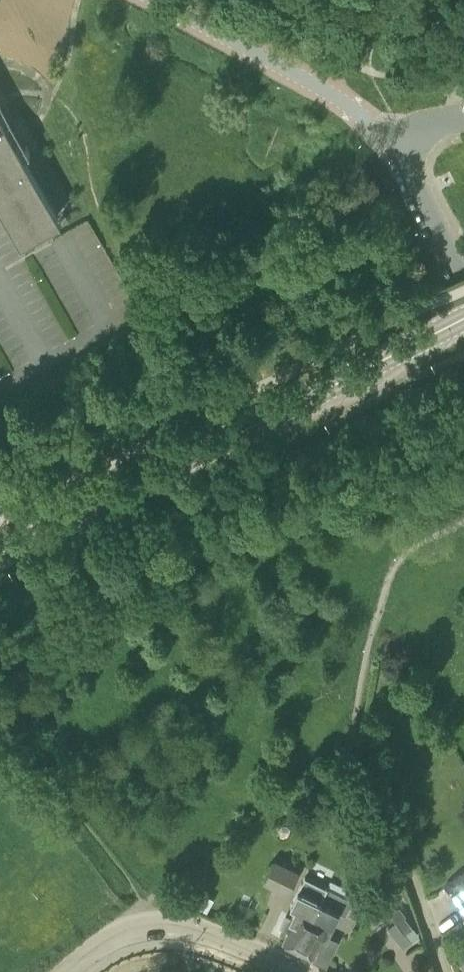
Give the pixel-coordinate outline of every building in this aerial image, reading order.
[(11,118),(1,100),(0,98),(0,206),(21,243),(67,217),(66,217),(61,220),(6,121),(11,118)] [(292,795),(281,807),(288,813),(298,802),(292,795)] [(289,893),(301,868),(277,856),(263,881),(289,893)] [(306,876),(298,891),(292,905),(295,907),(288,923),(291,924),(284,939),(299,947),(328,888),(306,876)] [(328,888),(299,947),(314,954),(318,946),(322,948),(347,897),(345,896),(328,888)] [(452,897),(463,914),(463,889),(452,897)] [(403,946),(411,940),(410,939),(419,932),(405,915),(406,914),(399,906),(390,914),(396,921),(388,927),(403,946)]
